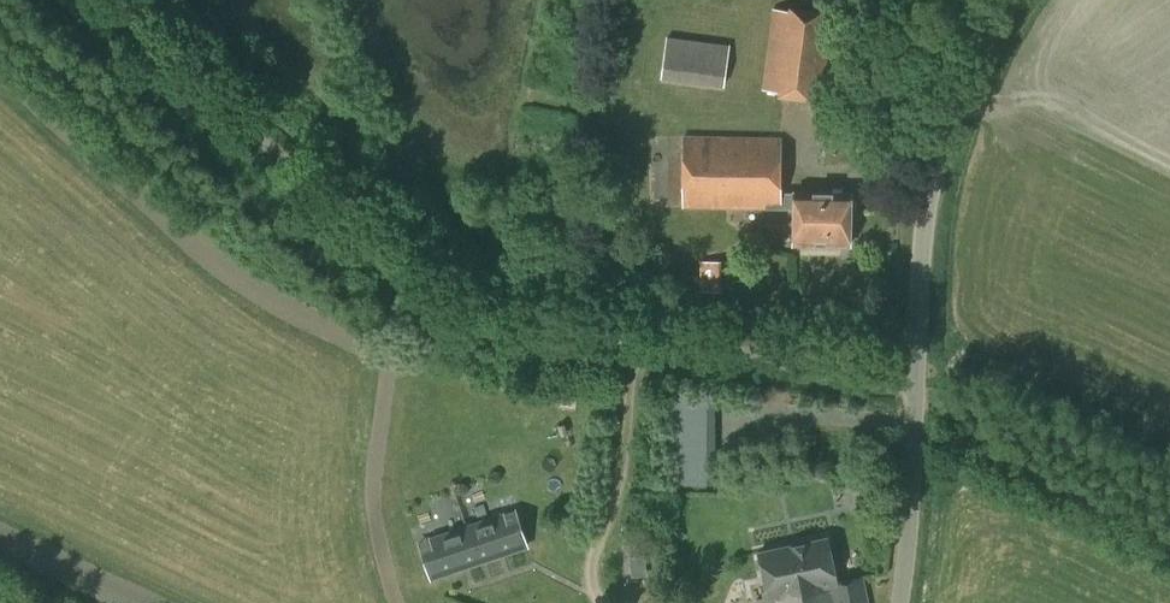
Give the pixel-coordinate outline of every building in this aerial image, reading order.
[(829,100),(840,17),(773,9),(762,90),(829,100)] [(724,86),(730,44),(666,36),(661,78),(724,86)] [(682,207),(781,206),(781,193),(781,136),(683,136),(682,207)] [(795,209),(794,227),(794,238),(849,240),(849,215),(855,211),(856,201),(850,196),(850,194),(833,194),(813,193),(795,193),(781,193),(781,206),(781,209),(795,209)] [(700,292),(719,291),(718,261),(699,261),(700,292)] [(715,484),(714,397),(669,396),(669,430),(658,430),(658,448),(669,448),(669,484),(715,484)] [(503,513),(466,525),(479,564),(527,548),(518,520),(507,524),(503,513)] [(433,548),(421,552),(431,580),(479,564),(466,525),(429,538),(433,548)] [(834,602),(868,602),(862,577),(837,583),(827,537),(789,545),(796,578),(798,578),(801,590),(818,587),(820,595),(831,592),(834,602)] [(831,592),(820,595),(818,587),(801,590),(798,578),(796,578),(789,545),(759,552),(769,597),(756,600),(756,602),(834,602),(831,592)]
